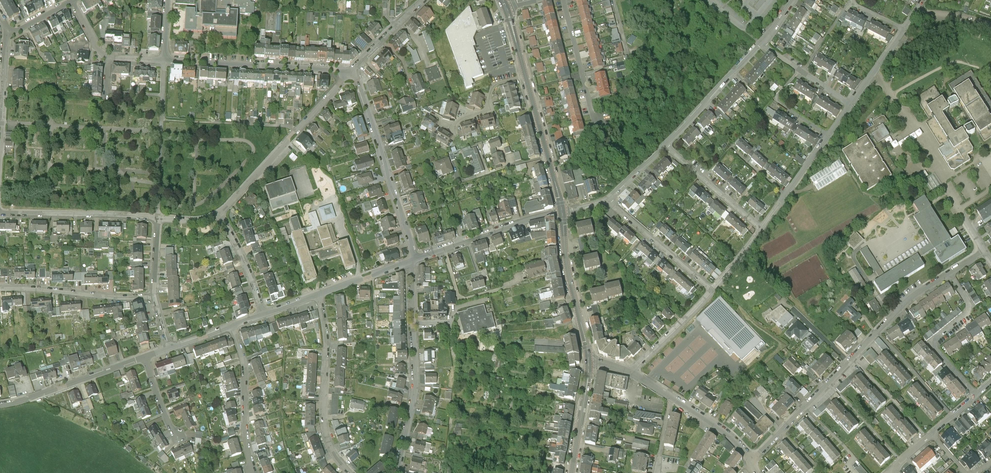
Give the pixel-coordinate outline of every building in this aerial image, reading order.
[(10,0),(0,0),(0,4),(9,21),(18,16),(20,15),(16,8),(14,9),(10,0)] [(38,2),(37,0),(35,1),(34,3),(35,4),(32,5),(36,13),(44,9),(39,1),(38,2)] [(85,2),(85,3),(82,4),(84,8),(86,12),(95,8),(91,0),(89,0),(85,2)] [(95,8),(98,6),(100,10),(102,8),(100,5),(101,5),(98,1),(100,0),(91,0),(95,8)] [(202,16),(203,15),(200,15),(195,15),(195,10),(186,10),(185,32),(202,33),(202,28),(215,29),(214,38),(236,39),(238,13),(254,14),(254,4),(250,4),(251,0),(217,0),(216,17),(202,16)] [(577,2),(578,9),(588,7),(589,6),(589,4),(587,4),(586,0),(577,2)] [(809,0),(808,0),(805,4),(811,9),(811,8),(815,4),(814,3),(809,0)] [(551,1),(542,4),(543,8),(542,8),(542,11),(544,11),(553,8),(551,1)] [(148,3),(147,3),(148,5),(151,5),(151,11),(155,11),(155,13),(157,13),(157,11),(161,11),(161,3),(148,3)] [(811,9),(805,4),(803,3),(802,6),(811,12),(815,15),(816,12),(811,8),(811,9)] [(32,5),(24,9),(28,17),(36,13),(32,5)] [(399,6),(393,10),(397,16),(403,12),(399,6)] [(811,12),(802,6),(800,8),(800,9),(807,13),(806,13),(809,15),(811,12)] [(902,12),(909,15),(911,10),(905,6),(902,12)] [(588,7),(578,9),(580,16),(589,13),(591,13),(590,10),(589,11),(588,7)] [(433,16),(425,8),(417,16),(425,25),(433,16)] [(474,50),(473,48),(473,46),(471,40),(473,34),(475,31),(482,28),(477,14),(472,15),(470,8),(468,9),(446,32),(467,90),(473,87),(472,85),(470,81),(472,80),(484,76),(477,57),(476,54),(475,52),(474,50)] [(553,8),(544,11),(545,15),(543,15),(544,18),(546,17),(554,15),(553,8)] [(807,13),(800,9),(797,14),(803,18),(806,13),(807,13)] [(492,27),(486,10),(477,14),(482,28),(483,30),(492,27)] [(108,24),(115,24),(115,15),(109,15),(109,11),(105,11),(105,18),(108,18),(108,24)] [(266,12),(265,33),(280,34),(282,11),(273,11),(273,13),(266,12)] [(68,12),(61,15),(65,23),(68,21),(69,23),(72,22),(69,17),(70,17),(68,12)] [(852,14),(849,12),(848,14),(845,19),(851,22),(855,13),(853,12),(852,14)] [(306,13),(306,23),(314,23),(314,18),(318,19),(319,15),(315,15),(315,14),(306,13)] [(589,13),(580,16),(582,23),(591,20),(593,20),(592,17),(590,17),(589,13)] [(858,15),(855,13),(851,22),(857,25),(861,18),(857,16),(858,15)] [(803,18),(797,14),(794,19),(800,23),(803,18)] [(61,15),(55,19),(59,27),(61,29),(63,28),(62,25),(66,23),(65,23),(61,15)] [(554,15),(546,17),(547,21),(545,22),(546,24),(556,22),(554,15)] [(863,17),(861,16),(861,18),(857,25),(863,28),(863,26),(866,21),(863,19),(863,17)] [(55,19),(48,22),(55,35),(58,33),(56,29),(59,27),(55,19)] [(800,23),(794,19),(791,24),(797,28),(800,23)] [(160,20),(151,20),(150,32),(159,33),(160,33),(160,20)] [(421,28),(413,20),(407,26),(414,34),(417,30),(418,31),(421,28)] [(591,20),(582,23),(583,29),(593,27),(595,26),(594,24),(592,24),(591,20)] [(546,24),(545,25),(546,29),(547,29),(547,31),(549,31),(558,29),(556,22),(546,24)] [(876,24),(872,23),(871,24),(869,29),(868,30),(874,33),(879,24),(876,23),(876,24)] [(381,31),(374,24),(368,30),(369,32),(368,33),(374,38),(376,36),(376,37),(377,37),(378,36),(379,35),(379,34),(378,34),(381,31)] [(797,28),(791,24),(787,29),(788,29),(794,33),(797,28)] [(881,25),(879,24),(874,33),(880,36),(884,29),(880,27),(881,25)] [(47,32),(43,25),(36,29),(43,41),(47,48),(51,45),(47,38),(50,37),(47,32)] [(593,27),(583,29),(585,36),(594,34),(596,33),(596,31),(594,31),(593,27)] [(887,28),(885,27),(884,29),(880,36),(886,39),(888,34),(890,32),(886,30),(887,28)] [(475,52),(476,54),(478,53),(473,40),(477,33),(483,30),(482,28),(475,31),(471,40),(473,46),(473,48),(474,50),(475,52)] [(43,41),(36,29),(29,33),(36,45),(43,41)] [(558,29),(549,31),(550,35),(548,35),(549,38),(551,37),(560,35),(558,29)] [(794,33),(788,29),(784,35),(791,39),(794,34),(794,33)] [(427,31),(422,33),(429,53),(435,51),(427,31)] [(401,32),(395,38),(402,45),(403,47),(408,41),(409,40),(408,39),(409,37),(406,34),(404,35),(401,32)] [(114,35),(106,34),(105,42),(114,43),(114,35)] [(594,34),(585,36),(587,43),(596,40),(598,40),(597,37),(595,38),(594,34)] [(122,35),(114,35),(114,43),(114,46),(122,46),(122,37),(122,35)] [(560,35),(551,37),(552,42),(550,42),(551,45),(553,44),(561,42),(560,35)] [(632,35),(627,43),(632,46),(637,38),(632,35)] [(791,39),(784,35),(781,39),(787,44),(791,39)] [(371,44),(362,36),(358,40),(359,41),(356,44),(355,43),(357,46),(363,51),(371,44)] [(130,37),(122,37),(122,46),(122,49),(129,49),(130,41),(130,37)] [(152,38),(150,38),(149,51),(159,51),(159,38),(152,38)] [(402,45),(395,38),(389,45),(395,52),(402,45)] [(787,44),(781,39),(778,45),(779,46),(784,49),(787,44)] [(261,48),(254,48),(254,59),(264,59),(265,44),(265,40),(260,40),(260,46),(261,47),(261,48)] [(596,40),(587,43),(589,50),(598,47),(600,47),(599,44),(597,45),(596,40)] [(288,50),(282,50),(282,47),(284,47),(284,41),(280,41),(279,60),(287,60),(288,50)] [(561,42),(553,44),(554,48),(552,49),(553,51),(554,51),(563,49),(561,42)] [(29,43),(19,43),(18,48),(15,47),(15,52),(27,52),(27,48),(28,48),(29,43)] [(66,43),(59,47),(62,52),(70,53),(66,43)] [(183,43),(180,43),(180,44),(175,44),(174,52),(176,54),(186,55),(187,45),(183,44),(183,43)] [(276,50),(267,50),(267,49),(269,48),(269,44),(265,44),(264,59),(275,60),(276,50)] [(317,52),(306,52),(308,51),(308,47),(305,47),(305,52),(304,61),(316,62),(317,53),(317,52)] [(324,52),(319,52),(319,53),(317,53),(316,62),(326,63),(327,47),(323,47),(323,50),(324,52)] [(598,47),(589,50),(590,56),(600,54),(601,53),(601,51),(599,51),(598,47)] [(361,53),(355,48),(352,51),(358,57),(361,53)] [(563,49),(554,51),(555,55),(554,55),(554,58),(565,55),(563,49)] [(290,50),(288,50),(287,60),(294,61),(295,51),(295,50),(290,50)] [(387,53),(385,50),(378,57),(386,65),(392,58),(387,53)] [(302,51),(295,51),(294,61),(304,61),(305,52),(302,51)] [(358,57),(352,51),(351,54),(350,54),(349,64),(351,63),(358,57)] [(413,52),(410,53),(414,64),(420,62),(415,51),(413,52)] [(27,52),(15,52),(14,59),(27,60),(27,52)] [(776,59),(769,52),(766,55),(773,61),(772,61),(773,62),(776,59)] [(82,53),(79,53),(77,53),(77,55),(78,56),(78,62),(79,62),(78,64),(84,64),(84,62),(88,62),(88,53),(82,53)] [(342,54),(333,53),(333,63),(342,64),(342,54)] [(50,54),(45,54),(45,57),(47,57),(47,61),(48,61),(48,64),(56,64),(50,54)] [(600,54),(590,56),(592,63),(601,61),(603,60),(602,58),(601,58),(600,54)] [(554,58),(555,62),(556,65),(558,64),(566,62),(565,55),(554,58)] [(773,61),(766,55),(761,60),(767,66),(768,67),(771,64),(770,64),(772,61),(773,61)] [(821,58),(818,56),(817,57),(814,62),(814,63),(817,65),(816,66),(819,68),(824,59),(821,57),(821,58)] [(386,65),(378,57),(371,64),(379,72),(386,65)] [(827,61),(824,59),(819,68),(821,69),(822,68),(825,69),(829,63),(826,61),(827,61)] [(767,66),(761,60),(756,66),(756,67),(762,72),(763,73),(765,70),(765,69),(767,66)] [(601,61),(592,63),(594,70),(605,67),(604,64),(602,65),(601,61)] [(566,62),(558,64),(559,68),(557,69),(558,72),(559,71),(568,69),(566,62)] [(829,63),(825,69),(829,71),(828,73),(830,74),(831,74),(833,69),(835,65),(832,64),(829,63)] [(122,66),(112,66),(111,82),(115,82),(115,77),(114,77),(114,76),(121,76),(122,66)] [(130,66),(122,66),(121,76),(130,77),(130,66)] [(762,72),(756,67),(751,72),(757,78),(758,79),(760,76),(760,75),(762,72)] [(435,68),(424,72),(427,80),(428,79),(429,83),(439,79),(435,68)] [(182,70),(170,69),(170,79),(181,80),(182,70)] [(568,69),(559,71),(560,75),(559,76),(559,78),(561,78),(570,76),(568,69)] [(149,70),(140,70),(140,78),(149,79),(149,70)] [(195,70),(182,70),(181,80),(184,80),(184,82),(185,82),(185,83),(188,83),(189,80),(194,80),(195,70)] [(216,71),(200,70),(199,80),(206,81),(206,86),(209,86),(209,87),(215,87),(215,81),(216,71)] [(226,72),(216,71),(215,81),(218,82),(217,83),(221,83),(221,82),(226,82),(226,72)] [(604,71),(595,73),(595,76),(593,76),(594,80),(596,79),(597,84),(607,82),(605,74),(604,71)] [(845,74),(840,71),(839,72),(836,76),(836,77),(835,78),(839,80),(838,81),(840,83),(845,74)] [(976,79),(975,78),(971,71),(964,75),(963,76),(962,76),(957,79),(957,80),(956,81),(955,80),(949,85),(953,92),(954,93),(957,99),(958,99),(956,100),(956,99),(954,98),(947,102),(947,104),(948,106),(946,107),(946,106),(943,100),(942,100),(941,99),(942,99),(938,93),(937,92),(937,90),(935,86),(934,86),(928,90),(927,91),(926,92),(925,92),(920,94),(920,96),(919,96),(918,96),(915,97),(915,98),(918,103),(919,103),(920,104),(923,110),(924,110),(924,111),(924,112),(928,118),(929,118),(932,116),(935,121),(934,121),(934,122),(935,124),(936,125),(937,124),(939,128),(938,129),(938,130),(943,138),(945,139),(946,138),(949,143),(938,149),(951,169),(954,170),(965,163),(970,160),(967,155),(973,152),(973,149),(969,142),(968,142),(968,141),(968,140),(964,135),(964,134),(965,133),(967,135),(969,136),(975,132),(975,130),(974,128),(975,127),(979,133),(980,134),(984,142),(990,137),(990,103),(990,102),(987,96),(986,95),(982,89),(980,85),(976,79)] [(239,73),(231,72),(231,76),(229,76),(229,78),(230,79),(230,82),(239,82),(239,73)] [(757,78),(751,72),(745,78),(746,79),(751,84),(752,85),(755,82),(754,81),(757,78)] [(15,73),(13,73),(13,81),(23,81),(23,74),(23,73),(15,73)] [(248,73),(239,73),(239,82),(247,83),(248,73)] [(256,74),(248,73),(247,83),(255,83),(256,74)] [(94,74),(93,74),(93,77),(89,77),(89,81),(92,81),(92,82),(101,82),(102,75),(94,74)] [(264,74),(256,74),(255,83),(264,84),(264,74)] [(273,75),(264,74),(264,84),(264,86),(266,86),(266,84),(272,84),(273,75)] [(851,78),(845,74),(840,83),(842,84),(843,83),(847,85),(851,78)] [(281,75),(273,75),(272,84),(271,92),(276,93),(276,85),(280,85),(281,75)] [(288,75),(281,75),(280,85),(280,95),(284,95),(285,85),(288,85),(288,75)] [(303,76),(296,76),(295,91),(294,110),(297,110),(298,104),(299,104),(299,90),(302,90),(303,76)] [(311,77),(303,76),(302,90),(312,91),(313,81),(311,81),(311,77)] [(419,76),(412,79),(417,94),(425,91),(419,76)] [(328,78),(320,77),(319,88),(328,89),(328,78)] [(856,81),(851,78),(847,85),(850,87),(849,88),(851,90),(852,89),(855,85),(857,86),(861,81),(858,79),(856,81)] [(23,81),(13,81),(12,91),(22,92),(23,81)] [(376,81),(367,84),(371,96),(381,92),(378,85),(376,81)] [(802,82),(800,81),(799,81),(796,86),(794,89),(800,93),(804,86),(801,84),(802,82)] [(101,82),(92,82),(92,87),(90,87),(90,90),(101,90),(101,82)] [(572,82),(563,84),(564,89),(562,89),(563,92),(565,91),(573,89),(572,82)] [(607,82),(597,84),(598,89),(597,89),(597,92),(599,91),(600,94),(609,92),(608,89),(609,89),(607,82)] [(770,88),(773,92),(778,86),(775,83),(770,88)] [(807,85),(805,84),(804,86),(800,93),(803,95),(803,94),(806,96),(810,89),(806,87),(807,85)] [(510,86),(503,88),(505,94),(516,91),(514,85),(510,86)] [(739,85),(733,90),(740,96),(741,97),(743,94),(742,94),(745,91),(743,89),(739,85)] [(573,89),(565,91),(566,96),(564,96),(565,99),(566,98),(575,96),(573,89)] [(813,91),(810,89),(806,96),(811,100),(814,94),(816,91),(814,90),(813,91)] [(740,96),(733,90),(728,96),(734,102),(735,103),(738,100),(737,99),(740,96)] [(516,91),(505,94),(507,100),(517,97),(516,91)] [(352,92),(339,97),(341,103),(333,105),(335,111),(347,107),(349,108),(352,107),(352,105),(356,104),(352,92)] [(484,96),(472,94),(472,98),(471,100),(482,103),(482,100),(483,100),(484,96)] [(575,96),(566,98),(567,102),(566,103),(566,105),(568,105),(577,103),(575,96)] [(728,96),(723,102),(729,108),(730,109),(732,106),(732,105),(734,102),(728,96)] [(517,97),(507,100),(508,106),(519,103),(517,97)] [(823,99),(820,97),(816,103),(815,104),(821,108),(826,99),(824,98),(823,99)] [(384,98),(373,101),(376,111),(382,109),(386,107),(385,104),(386,103),(384,98)] [(826,99),(821,108),(824,109),(827,110),(831,104),(828,102),(829,100),(826,99)] [(407,102),(404,103),(403,101),(398,103),(402,114),(415,109),(412,100),(407,102)] [(482,103),(471,100),(471,104),(470,103),(469,107),(481,110),(482,106),(481,106),(482,103)] [(723,102),(717,108),(718,109),(723,113),(724,114),(727,111),(726,111),(729,108),(723,102)] [(519,103),(508,106),(510,112),(518,109),(521,109),(519,103)] [(577,103),(568,105),(569,109),(567,109),(568,112),(570,112),(578,109),(577,103)] [(453,105),(447,104),(446,108),(447,108),(446,110),(457,113),(457,110),(458,111),(459,107),(453,105)] [(838,106),(835,104),(834,106),(831,104),(827,110),(830,112),(829,113),(833,114),(832,115),(836,117),(841,109),(837,107),(838,106)] [(777,113),(767,107),(764,111),(771,115),(771,116),(774,118),(777,113)] [(578,109),(570,112),(571,116),(569,116),(570,119),(571,118),(580,116),(578,109)] [(326,110),(319,118),(326,123),(331,117),(329,115),(330,114),(326,110)] [(457,113),(446,110),(445,114),(445,113),(444,117),(451,119),(456,120),(457,116),(456,116),(457,113)] [(709,112),(703,118),(709,124),(712,121),(712,122),(715,119),(716,118),(712,115),(709,112)] [(781,115),(777,112),(777,113),(774,118),(772,120),(773,120),(779,123),(778,124),(779,124),(784,115),(782,113),(781,115)] [(493,115),(489,116),(489,117),(486,117),(489,128),(492,127),(496,126),(494,121),(493,115)] [(786,116),(784,115),(779,124),(780,124),(784,126),(784,127),(789,120),(786,117),(786,116)] [(342,121),(337,116),(334,120),(342,127),(342,125),(342,121)] [(430,117),(427,116),(421,126),(424,128),(424,127),(427,129),(432,120),(430,118),(430,117)] [(580,116),(571,118),(573,122),(571,123),(571,126),(573,125),(582,123),(580,116)] [(884,116),(882,116),(872,122),(874,125),(877,130),(884,126),(883,124),(884,123),(885,125),(886,125),(889,123),(884,116)] [(486,117),(483,118),(480,119),(483,130),(486,129),(486,128),(489,128),(486,117)] [(353,121),(351,121),(351,122),(354,131),(364,127),(361,118),(353,121)] [(703,118),(698,124),(703,130),(706,127),(707,128),(710,125),(709,124),(703,118)] [(524,120),(519,121),(520,122),(520,124),(518,124),(519,128),(521,127),(522,130),(532,127),(529,119),(524,120)] [(432,120),(427,129),(430,130),(429,131),(433,133),(436,127),(439,122),(435,120),(435,121),(432,120)] [(792,122),(789,120),(784,127),(783,130),(787,133),(789,129),(790,130),(791,129),(794,124),(796,122),(793,120),(792,122)] [(474,121),(471,122),(471,123),(468,124),(471,134),(474,133),(474,134),(477,133),(476,127),(474,121)] [(582,123),(573,125),(575,130),(573,131),(573,133),(575,133),(576,135),(585,133),(582,123)] [(468,124),(465,125),(465,124),(460,125),(462,131),(464,137),(468,135),(471,134),(468,124)] [(318,131),(313,125),(307,132),(312,136),(313,135),(314,137),(317,135),(316,134),(318,131)] [(889,134),(884,126),(877,130),(874,125),(861,133),(861,134),(864,138),(842,151),(842,152),(867,192),(889,178),(892,183),(905,175),(905,173),(900,166),(898,167),(881,140),(883,139),(889,136),(889,134)] [(397,126),(383,130),(386,138),(399,133),(397,126)] [(364,127),(354,131),(358,140),(363,138),(367,137),(364,127)] [(532,127),(522,130),(526,142),(535,140),(532,127)] [(803,129),(799,127),(796,132),(795,134),(800,137),(800,138),(806,129),(804,128),(803,129)] [(902,147),(924,133),(920,128),(898,142),(902,147)] [(698,133),(694,129),(688,135),(694,140),(696,138),(697,138),(700,135),(698,133)] [(808,131),(806,129),(800,138),(801,139),(801,138),(806,141),(805,142),(806,142),(811,134),(807,132),(808,131)] [(445,131),(442,130),(439,134),(436,140),(438,142),(439,141),(441,143),(447,133),(444,132),(445,131)] [(399,133),(386,138),(389,146),(396,143),(402,141),(399,133)] [(449,135),(447,133),(441,143),(444,144),(444,145),(447,147),(450,142),(453,136),(450,134),(449,135)] [(11,134),(6,134),(5,149),(14,150),(14,143),(11,143),(11,134)] [(814,136),(811,134),(806,142),(807,142),(812,145),(811,146),(812,146),(814,143),(817,138),(818,137),(815,135),(814,136)] [(688,135),(682,141),(686,145),(689,147),(689,146),(690,144),(691,145),(695,141),(694,140),(688,135)] [(311,146),(302,137),(296,143),(305,152),(311,146)] [(499,140),(488,144),(491,150),(495,149),(501,146),(499,140)] [(535,140),(526,142),(530,160),(540,157),(535,140)] [(566,141),(556,144),(560,159),(568,157),(566,152),(568,152),(567,148),(568,148),(566,141)] [(743,143),(741,141),(740,142),(737,146),(736,147),(742,151),(746,146),(748,143),(745,141),(743,143)] [(366,144),(354,148),(357,156),(369,152),(366,144)] [(746,146),(742,151),(747,156),(751,151),(751,150),(746,146)] [(484,171),(476,148),(463,154),(465,159),(472,156),(475,164),(471,166),(474,175),(484,171)] [(403,158),(400,150),(391,153),(394,161),(403,158)] [(513,153),(516,161),(522,160),(519,151),(513,153)] [(498,155),(492,157),(493,162),(503,159),(502,154),(498,155)] [(761,159),(756,154),(756,155),(752,159),(751,160),(757,164),(761,159)] [(802,166),(805,161),(797,155),(793,160),(802,166)] [(403,158),(394,161),(397,170),(406,167),(403,158)] [(360,162),(354,164),(356,172),(373,166),(372,161),(368,162),(367,159),(360,162)] [(503,159),(493,162),(495,167),(501,165),(505,164),(503,159)] [(671,165),(664,159),(659,165),(665,171),(667,168),(668,169),(671,165)] [(767,163),(761,159),(757,164),(762,169),(763,168),(767,163)] [(448,160),(435,164),(438,172),(442,170),(444,176),(453,173),(448,160)] [(542,166),(539,167),(539,165),(536,166),(537,168),(534,169),(532,170),(533,173),(534,180),(537,179),(545,177),(542,166)] [(665,171),(659,165),(653,171),(659,177),(660,177),(659,176),(662,174),(663,174),(666,171),(665,171)] [(718,168),(714,172),(719,177),(725,171),(719,166),(718,168)] [(775,168),(772,166),(772,167),(768,171),(767,172),(771,175),(770,176),(771,177),(778,169),(775,167),(775,168)] [(580,169),(562,174),(563,179),(565,184),(574,182),(573,177),(582,175),(580,169)] [(781,172),(778,169),(771,177),(773,179),(775,178),(778,180),(782,174),(780,172),(781,172)] [(725,171),(719,177),(725,182),(726,182),(730,176),(725,171)] [(408,173),(398,176),(404,193),(413,190),(408,173)] [(789,178),(783,173),(782,174),(778,180),(781,183),(780,184),(783,186),(783,185),(787,181),(789,178)] [(370,174),(358,178),(359,182),(358,182),(359,187),(361,186),(368,184),(373,182),(370,174)] [(649,176),(644,182),(650,187),(652,184),(653,185),(656,182),(649,176)] [(545,177),(537,179),(540,190),(548,187),(545,177)] [(540,190),(537,179),(534,180),(533,180),(534,187),(536,195),(538,195),(540,194),(541,194),(540,190)] [(290,180),(264,189),(272,212),(283,208),(284,212),(285,214),(289,212),(287,207),(298,203),(290,180)] [(593,181),(585,183),(586,189),(595,187),(593,181)] [(731,186),(730,187),(735,191),(740,186),(735,181),(731,186)] [(574,182),(565,184),(569,200),(578,197),(574,182)] [(650,187),(644,182),(638,188),(644,193),(647,190),(648,191),(651,188),(650,187)] [(937,182),(930,185),(933,191),(939,188),(937,182)] [(746,190),(740,186),(735,191),(741,196),(746,190)] [(379,187),(364,192),(367,200),(381,195),(379,187)] [(595,187),(586,189),(588,195),(597,192),(595,187)] [(699,191),(695,188),(691,192),(689,195),(693,198),(695,195),(701,200),(705,194),(700,190),(699,191)] [(746,190),(741,196),(740,198),(742,199),(749,191),(747,189),(746,190)] [(541,194),(540,194),(538,195),(539,198),(541,197),(542,200),(551,198),(551,197),(550,194),(549,192),(541,194)] [(640,197),(635,192),(629,198),(635,203),(638,206),(645,198),(643,196),(641,198),(640,197)] [(414,196),(409,197),(411,202),(411,204),(412,206),(424,202),(421,193),(414,196)] [(711,199),(705,194),(701,200),(706,204),(705,204),(706,204),(711,199)] [(252,195),(247,201),(246,200),(241,204),(248,211),(258,200),(252,195)] [(536,195),(533,196),(533,197),(534,202),(537,201),(538,204),(540,203),(541,203),(542,203),(542,200),(541,197),(539,198),(538,195),(536,195)] [(950,239),(930,207),(931,207),(924,196),(913,203),(919,213),(914,217),(931,244),(909,257),(911,260),(900,267),(898,264),(890,269),(892,272),(884,276),(880,269),(866,247),(860,251),(874,273),(876,271),(881,279),(874,283),(881,294),(924,267),(919,259),(934,249),(936,252),(934,253),(941,266),(966,250),(958,236),(951,241),(950,239)] [(541,203),(540,203),(538,204),(537,201),(534,202),(527,204),(524,208),(526,215),(536,213),(544,211),(553,208),(551,198),(542,200),(542,203),(541,203)] [(635,203),(629,198),(624,203),(625,204),(630,208),(635,203)] [(515,199),(507,201),(508,204),(509,209),(517,207),(515,199)] [(758,203),(753,199),(752,200),(748,204),(753,209),(758,203)] [(977,209),(983,220),(983,221),(990,216),(988,213),(990,212),(990,200),(977,209)] [(363,210),(365,210),(366,212),(372,210),(370,201),(361,203),(363,210)] [(384,201),(376,204),(378,208),(372,210),(374,218),(381,215),(380,213),(387,211),(384,201)] [(424,202),(412,206),(413,208),(412,209),(414,214),(427,210),(424,202)] [(720,207),(715,202),(711,208),(710,208),(716,213),(720,207)] [(764,208),(758,203),(753,209),(759,214),(759,213),(763,209),(764,208)] [(504,205),(503,204),(502,204),(501,206),(500,207),(501,212),(495,213),(498,221),(512,217),(509,209),(508,204),(505,205),(504,205)] [(331,206),(318,210),(322,224),(335,219),(331,206)] [(726,211),(720,207),(716,213),(721,217),(726,211)] [(494,211),(492,212),(493,215),(488,217),(489,218),(488,219),(489,223),(491,223),(492,226),(494,225),(499,224),(498,221),(495,213),(494,211)] [(288,223),(292,235),(290,236),(304,277),(301,278),(304,285),(305,284),(317,281),(309,259),(317,257),(319,263),(323,262),(340,257),(345,272),(355,268),(353,262),(346,242),(339,245),(337,241),(335,241),(330,226),(320,230),(315,214),(307,216),(311,229),(300,232),(296,220),(288,223)] [(735,220),(730,215),(725,221),(731,225),(735,220)] [(474,217),(465,220),(466,222),(463,223),(465,228),(467,227),(470,234),(479,231),(474,217)] [(391,218),(380,222),(383,233),(395,229),(394,226),(393,221),(392,221),(391,218)] [(545,220),(529,224),(531,230),(542,229),(542,228),(547,227),(547,225),(545,220)] [(740,224),(735,220),(731,225),(736,230),(740,224)] [(249,221),(239,225),(238,225),(239,227),(240,228),(241,227),(243,232),(250,230),(252,230),(249,221)] [(591,221),(576,225),(579,237),(594,233),(591,221)] [(617,225),(612,221),(608,226),(607,226),(612,231),(617,225)] [(15,224),(5,224),(5,232),(15,232),(15,233),(16,228),(16,223),(15,223),(15,224)] [(47,225),(31,224),(31,233),(47,234),(47,225)] [(746,229),(740,224),(736,230),(741,234),(745,229),(746,229)] [(69,225),(57,225),(56,235),(68,235),(69,225)] [(92,226),(84,225),(84,227),(80,227),(80,236),(84,236),(84,235),(91,235),(92,226)] [(110,225),(98,225),(98,234),(99,234),(99,233),(104,233),(104,235),(105,235),(105,234),(110,234),(110,225)] [(120,225),(110,225),(110,234),(110,235),(110,233),(112,233),(114,235),(119,236),(119,235),(120,228),(120,225)] [(555,225),(547,225),(547,227),(547,229),(546,229),(546,232),(547,232),(547,235),(555,234),(555,225)] [(623,230),(617,225),(612,231),(618,235),(619,234),(623,230)] [(146,227),(136,227),(136,228),(137,228),(137,233),(136,241),(145,241),(146,227)] [(284,239),(285,243),(289,241),(284,227),(279,229),(282,240),(284,239)] [(422,228),(420,228),(420,229),(415,231),(419,243),(423,242),(423,244),(428,242),(427,240),(429,240),(424,227),(422,228)] [(670,231),(665,227),(660,232),(665,237),(670,231)] [(623,230),(619,234),(625,238),(629,233),(624,228),(623,230)] [(517,230),(516,230),(516,231),(513,232),(509,234),(513,242),(519,239),(519,240),(525,238),(522,232),(521,229),(517,230)] [(243,232),(245,239),(253,237),(250,230),(243,232)] [(453,230),(443,233),(446,242),(456,238),(453,230)] [(675,236),(670,231),(665,237),(670,241),(675,236)] [(546,232),(530,234),(532,240),(535,240),(547,236),(547,235),(547,232),(546,232)] [(443,233),(434,236),(435,239),(434,239),(436,244),(437,244),(437,245),(446,242),(443,233)] [(629,233),(625,238),(630,243),(632,245),(637,239),(635,237),(629,233)] [(863,241),(856,233),(846,242),(853,250),(863,241)] [(547,235),(547,236),(547,241),(546,241),(546,243),(548,243),(548,247),(556,247),(556,242),(555,234),(547,235)] [(253,237),(245,239),(247,246),(255,244),(258,243),(257,242),(258,241),(256,236),(253,237)] [(390,238),(385,239),(388,247),(398,243),(396,236),(390,238)] [(500,236),(492,239),(494,245),(495,248),(495,247),(503,244),(500,236)] [(587,253),(583,237),(577,238),(582,254),(587,253)] [(677,238),(673,243),(675,245),(680,240),(681,239),(678,237),(677,238)] [(680,240),(675,245),(680,250),(685,244),(680,240)] [(486,242),(479,244),(482,252),(482,253),(484,253),(483,252),(489,250),(486,242)] [(479,244),(472,247),(477,261),(483,259),(482,253),(482,252),(479,244)] [(648,249),(642,244),(638,249),(641,252),(643,254),(648,249)] [(685,244),(680,250),(685,255),(686,254),(690,249),(685,244)] [(494,245),(489,247),(490,253),(497,251),(495,247),(495,248),(494,245)] [(692,251),(688,256),(690,258),(697,250),(698,249),(696,247),(692,251)] [(547,252),(543,253),(544,264),(548,263),(557,260),(558,260),(556,249),(547,252)] [(653,253),(648,249),(643,254),(648,258),(653,253)] [(388,253),(383,255),(385,261),(384,262),(385,264),(386,264),(387,264),(388,263),(390,262),(390,263),(394,261),(397,260),(397,259),(397,255),(396,250),(388,253)] [(690,258),(695,263),(702,255),(697,250),(690,258)] [(228,251),(219,254),(221,260),(230,257),(228,251)] [(658,258),(653,253),(648,258),(654,263),(658,258)] [(263,255),(255,258),(257,265),(265,262),(263,255)] [(598,255),(583,259),(586,271),(601,267),(598,255)] [(702,255),(695,263),(700,267),(705,262),(707,259),(702,255)] [(461,256),(453,259),(456,268),(460,267),(460,266),(464,265),(461,256)] [(221,260),(218,261),(220,267),(232,263),(230,257),(221,260)] [(557,260),(548,263),(550,270),(559,268),(557,260)] [(265,262),(257,265),(259,272),(266,270),(267,269),(265,262)] [(668,266),(662,262),(658,267),(663,272),(668,266)] [(710,266),(705,262),(700,267),(705,272),(711,277),(716,271),(711,266),(710,266)] [(544,264),(526,268),(530,283),(547,278),(547,279),(552,278),(550,270),(548,263),(544,264)] [(980,264),(969,271),(972,274),(974,273),(979,280),(986,276),(981,268),(982,268),(980,264)] [(673,271),(668,266),(663,272),(668,276),(673,271)] [(559,268),(550,270),(552,278),(560,276),(559,268)] [(855,269),(848,273),(859,290),(866,286),(855,269)] [(34,271),(24,272),(24,279),(34,279),(34,271)] [(673,271),(668,276),(665,280),(667,282),(670,279),(675,272),(673,271)] [(24,272),(14,272),(15,280),(24,279),(24,272)] [(63,283),(63,274),(52,275),(53,283),(63,283)] [(72,274),(63,274),(63,283),(73,282),(72,274)] [(271,274),(263,277),(265,283),(273,280),(271,274)] [(404,274),(396,274),(396,277),(391,278),(392,283),(398,282),(399,282),(404,282),(404,279),(405,279),(405,277),(404,277),(404,274)] [(683,279),(677,274),(673,280),(678,284),(683,279)] [(236,275),(228,277),(230,284),(238,281),(236,275)] [(430,275),(424,275),(419,275),(419,283),(423,283),(424,283),(424,282),(430,282),(430,275)] [(560,276),(552,278),(553,284),(562,282),(560,276)] [(479,280),(471,282),(473,291),(485,287),(483,278),(478,279),(479,280)] [(688,283),(683,279),(678,284),(683,289),(688,283)] [(273,280),(265,283),(268,290),(276,287),(273,280)] [(238,281),(230,284),(232,290),(240,287),(238,281)] [(562,282),(553,284),(552,284),(554,294),(563,291),(562,282)] [(969,282),(964,286),(967,291),(972,288),(969,282)] [(619,283),(604,287),(605,289),(607,299),(622,295),(619,283)] [(694,288),(688,283),(683,289),(680,293),(683,296),(685,294),(687,296),(690,293),(694,288)] [(948,283),(938,289),(938,290),(942,296),(949,292),(951,296),(955,293),(948,283)] [(178,285),(168,285),(168,294),(178,294),(178,290),(177,290),(176,286),(178,286),(178,285)] [(276,287),(268,290),(270,297),(278,294),(276,287)] [(369,288),(360,289),(360,292),(360,299),(369,298),(369,288)] [(605,289),(590,293),(593,305),(597,304),(608,301),(607,299),(605,289)] [(938,290),(932,294),(932,295),(929,297),(929,298),(933,304),(939,300),(941,303),(945,300),(942,296),(938,290)] [(554,294),(552,294),(552,297),(554,296),(555,302),(565,300),(563,291),(554,294)] [(178,294),(168,294),(168,307),(180,306),(180,302),(178,302),(178,298),(177,299),(177,295),(178,295),(178,294)] [(442,300),(443,303),(442,304),(442,307),(439,307),(439,312),(439,317),(442,317),(442,319),(444,319),(444,317),(447,317),(446,306),(456,305),(456,299),(455,300),(455,295),(446,295),(446,300),(442,300)] [(245,297),(236,300),(238,306),(247,303),(245,297)] [(343,297),(335,298),(335,303),(336,313),(345,312),(343,297)] [(720,297),(696,320),(730,355),(734,352),(742,360),(754,348),(757,352),(759,350),(762,353),(767,348),(764,345),(765,344),(720,297)] [(21,298),(12,299),(12,307),(22,307),(21,298)] [(929,298),(923,302),(919,305),(923,311),(930,307),(932,310),(935,308),(933,304),(929,298)] [(12,299),(1,300),(2,308),(3,308),(3,313),(8,313),(7,308),(12,307),(12,299)] [(850,299),(836,313),(841,318),(847,311),(854,317),(851,320),(855,324),(862,317),(858,313),(857,314),(851,308),(855,303),(850,299)] [(882,311),(875,299),(868,303),(870,307),(869,307),(871,311),(872,310),(875,315),(882,311)] [(41,300),(31,301),(31,310),(41,309),(41,300)] [(50,300),(41,300),(41,309),(47,308),(47,314),(52,314),(50,300)] [(430,302),(426,303),(426,307),(423,307),(423,311),(423,317),(423,318),(426,318),(426,320),(428,320),(428,318),(431,318),(431,312),(430,302)] [(436,307),(436,302),(430,302),(431,312),(431,318),(434,318),(434,319),(436,319),(436,317),(439,317),(439,312),(439,307),(436,307)] [(80,303),(70,304),(71,312),(81,311),(80,303)] [(136,317),(144,315),(141,303),(132,305),(134,312),(132,312),(134,317),(136,317)] [(247,303),(238,306),(240,312),(245,311),(249,310),(247,303)] [(550,303),(543,305),(545,312),(551,310),(550,303)] [(70,304),(60,305),(60,313),(71,312),(70,304)] [(597,304),(593,305),(591,305),(595,320),(598,319),(601,318),(597,304)] [(917,308),(910,312),(911,313),(914,319),(920,315),(922,319),(926,316),(923,311),(919,305),(916,307),(917,308)] [(112,306),(102,308),(103,316),(113,314),(112,306)] [(120,306),(112,306),(113,314),(114,321),(122,320),(121,312),(120,306)] [(484,306),(469,310),(469,311),(457,314),(459,318),(460,318),(464,331),(462,332),(464,336),(474,333),(474,334),(478,333),(477,332),(491,328),(491,329),(495,328),(492,316),(487,317),(484,306)] [(781,307),(774,313),(773,312),(772,312),(765,317),(769,322),(775,317),(779,321),(787,313),(781,307)] [(102,308),(92,309),(93,317),(103,316),(102,308)] [(567,309),(559,312),(559,311),(557,312),(558,314),(559,315),(560,316),(561,318),(569,315),(567,309)] [(670,313),(667,310),(662,315),(668,322),(674,316),(670,313)] [(345,312),(336,313),(337,322),(344,321),(346,321),(345,312)] [(182,313),(173,315),(175,323),(184,321),(183,318),(182,318),(181,314),(183,314),(182,313)] [(792,318),(787,313),(779,321),(778,323),(783,328),(792,318)] [(981,316),(981,317),(975,321),(975,320),(975,322),(979,328),(986,324),(987,327),(990,324),(985,314),(981,316)] [(144,315),(136,317),(137,321),(136,321),(138,326),(144,324),(146,324),(145,321),(146,321),(144,315)] [(306,315),(297,319),(299,325),(300,326),(304,325),(309,323),(306,315)] [(557,319),(553,321),(554,324),(560,321),(561,321),(562,320),(562,322),(561,323),(562,325),(571,321),(569,315),(561,318),(557,319)] [(297,318),(290,320),(292,327),(293,328),(299,325),(297,319),(297,318)] [(290,319),(283,322),(285,328),(286,329),(292,327),(290,320),(290,319)] [(595,320),(589,322),(591,329),(600,327),(598,319),(595,320)] [(660,322),(658,319),(657,320),(652,325),(659,331),(664,326),(660,322)] [(906,319),(903,321),(904,322),(897,326),(901,333),(908,329),(910,331),(913,329),(909,321),(907,319),(906,319)] [(184,321),(175,323),(177,332),(186,330),(185,326),(184,326),(183,323),(184,323),(184,321)] [(283,321),(276,323),(279,331),(285,328),(283,322),(283,321)] [(337,322),(336,322),(337,332),(345,331),(344,321),(337,322)] [(807,332),(797,322),(794,326),(787,333),(791,337),(795,333),(801,338),(807,332)] [(972,325),(966,328),(965,328),(966,329),(970,335),(976,331),(978,334),(982,332),(979,328),(975,322),(972,324),(972,325)] [(279,331),(276,323),(271,325),(274,334),(279,332),(279,331)] [(138,326),(137,327),(138,331),(137,331),(139,336),(145,335),(146,334),(146,331),(144,324),(138,326)] [(271,325),(266,326),(269,334),(271,334),(272,335),(274,334),(271,325)] [(266,326),(259,329),(262,336),(262,337),(269,334),(266,326)] [(897,326),(893,328),(894,329),(887,333),(889,335),(892,340),(898,336),(900,339),(904,336),(901,333),(897,326)] [(600,327),(591,329),(593,337),(602,335),(600,327)] [(259,328),(252,330),(255,337),(255,338),(262,336),(259,329),(259,328)] [(651,331),(648,328),(648,329),(642,334),(649,341),(649,340),(652,343),(657,338),(654,336),(655,335),(651,331)] [(252,329),(245,332),(245,331),(240,333),(245,347),(250,345),(248,339),(255,337),(252,330),(252,329)] [(862,333),(858,329),(853,333),(858,337),(862,333)] [(966,329),(962,331),(963,332),(956,336),(956,335),(956,336),(957,337),(960,343),(962,342),(963,343),(966,341),(965,340),(967,339),(969,342),(972,340),(970,335),(966,329)] [(345,331),(337,332),(338,342),(346,341),(345,331)] [(432,331),(424,332),(424,340),(436,340),(435,334),(432,334),(432,331)] [(851,335),(847,331),(836,343),(845,352),(856,340),(851,335)] [(809,334),(807,332),(801,338),(800,339),(802,341),(806,337),(809,334)] [(139,336),(137,337),(139,341),(138,341),(140,347),(147,344),(146,341),(147,341),(145,335),(139,336)] [(602,335),(593,337),(594,345),(596,344),(604,342),(602,335)] [(812,336),(812,335),(808,339),(803,344),(806,347),(807,346),(811,350),(815,346),(819,342),(812,336)] [(680,336),(672,344),(676,347),(683,339),(680,336)] [(406,340),(406,337),(401,337),(394,337),(394,345),(396,345),(406,345),(406,342),(406,340)] [(575,337),(564,340),(566,350),(568,355),(568,356),(569,356),(569,357),(579,356),(575,337)] [(645,344),(638,337),(635,339),(634,338),(631,341),(634,344),(635,344),(637,346),(638,346),(640,344),(642,347),(645,344)] [(957,337),(943,345),(949,356),(953,353),(952,351),(957,348),(958,350),(963,347),(960,343),(957,337)] [(232,340),(229,341),(228,339),(224,340),(227,348),(234,346),(232,340)] [(224,340),(215,343),(218,351),(220,356),(224,355),(222,350),(227,348),(224,340)] [(604,342),(596,344),(599,353),(603,354),(603,356),(607,357),(608,356),(615,358),(615,360),(619,360),(619,361),(623,362),(627,358),(628,359),(632,356),(627,351),(624,348),(617,348),(616,347),(617,343),(615,342),(611,343),(609,342),(607,343),(606,340),(604,342)] [(921,341),(914,348),(919,354),(926,347),(921,341)] [(114,343),(105,345),(109,358),(117,355),(114,343)] [(215,343),(206,347),(209,354),(210,357),(214,355),(214,354),(213,352),(218,351),(215,343)] [(147,344),(140,347),(141,350),(138,351),(139,354),(149,350),(147,344)] [(634,344),(627,351),(632,356),(633,357),(640,350),(641,349),(638,346),(637,346),(635,344),(634,344)] [(206,347),(197,350),(200,358),(203,357),(203,356),(209,354),(206,347)] [(919,354),(917,355),(920,358),(921,357),(924,360),(931,353),(926,347),(919,354)] [(345,350),(337,350),(336,359),(345,360),(345,350)] [(434,352),(424,352),(425,364),(431,364),(430,361),(434,361),(434,352)] [(898,366),(886,352),(885,353),(879,358),(877,360),(889,374),(890,373),(898,366)] [(406,353),(397,353),(397,360),(397,361),(400,361),(406,361),(406,353)] [(924,360),(922,361),(927,367),(929,365),(937,358),(932,353),(924,360)] [(83,354),(77,356),(78,360),(80,369),(81,369),(87,367),(84,359),(83,354)] [(781,364),(784,361),(777,355),(774,358),(781,364)] [(833,363),(825,355),(818,363),(826,370),(833,363)] [(68,359),(69,363),(71,372),(79,370),(78,369),(80,369),(78,360),(77,356),(68,359)] [(90,357),(84,359),(87,367),(93,365),(90,356),(89,356),(90,357)] [(579,356),(569,357),(570,371),(572,371),(576,372),(576,367),(574,367),(573,365),(580,364),(579,356)] [(182,357),(171,361),(174,370),(181,368),(181,367),(185,365),(182,357)] [(310,357),(308,357),(307,360),(307,366),(315,367),(316,357),(310,357)] [(937,358),(929,365),(934,370),(935,370),(940,366),(942,364),(937,358)] [(345,360),(336,359),(336,369),(343,370),(345,370),(345,360)] [(800,368),(791,359),(785,365),(794,374),(800,368)] [(171,361),(164,364),(167,374),(174,371),(174,370),(171,361)] [(253,363),(251,363),(253,370),(261,367),(258,361),(253,363)] [(826,370),(818,363),(811,370),(814,372),(819,377),(826,370)] [(984,363),(982,365),(983,366),(981,370),(986,373),(988,374),(990,369),(990,367),(987,365),(984,363)] [(164,364),(155,367),(157,370),(159,376),(167,374),(164,364)] [(405,366),(397,365),(396,374),(406,375),(406,371),(405,371),(405,366)] [(315,367),(307,366),(307,376),(315,377),(315,367)] [(898,366),(890,373),(902,387),(911,380),(899,366),(898,366)] [(20,367),(16,368),(16,370),(6,373),(9,381),(23,377),(22,371),(20,367)] [(261,367),(253,370),(255,377),(263,374),(261,367)] [(981,370),(977,367),(975,369),(976,370),(973,375),(975,375),(980,379),(981,380),(984,375),(984,376),(986,373),(981,370)] [(937,372),(934,375),(936,377),(944,370),(942,368),(937,372)] [(53,370),(48,372),(50,380),(57,378),(54,369),(53,369),(53,370)] [(336,369),(335,369),(334,379),(343,380),(343,370),(336,369)] [(944,370),(936,377),(938,380),(940,379),(942,382),(950,375),(945,370),(944,370)] [(48,372),(42,374),(42,373),(35,374),(37,380),(43,379),(44,382),(50,380),(48,372)] [(134,372),(126,375),(127,379),(128,379),(130,384),(137,382),(136,379),(134,372)] [(812,375),(809,372),(806,374),(814,381),(816,379),(812,375)] [(232,374),(223,377),(223,378),(225,377),(226,383),(234,381),(232,374)] [(263,374),(255,377),(258,384),(264,382),(266,381),(263,374)] [(595,386),(610,389),(612,376),(598,374),(595,386)] [(436,375),(425,375),(425,385),(436,384),(436,375)] [(565,375),(564,378),(563,378),(561,386),(569,387),(571,376),(565,375)] [(872,389),(860,375),(858,377),(856,379),(854,381),(852,383),(851,383),(863,397),(864,397),(872,389)] [(950,375),(942,382),(947,387),(948,387),(955,381),(950,375)] [(315,377),(307,376),(306,386),(314,386),(315,377)] [(575,377),(571,376),(569,387),(578,388),(579,376),(575,376),(575,377)] [(612,376),(610,389),(625,391),(627,379),(612,376)] [(343,380),(334,379),(334,389),(340,389),(343,389),(343,380)] [(404,379),(401,379),(400,380),(397,380),(396,384),(395,389),(398,389),(403,390),(406,381),(403,381),(404,379)] [(801,389),(791,380),(785,386),(787,388),(795,395),(795,394),(794,394),(796,392),(797,393),(801,389)] [(955,381),(948,387),(953,392),(960,386),(955,380),(955,381)] [(226,383),(222,384),(225,395),(227,394),(226,390),(227,389),(227,390),(236,387),(234,381),(226,383)] [(137,382),(130,384),(131,390),(132,394),(141,391),(138,385),(137,382)] [(929,398),(917,384),(908,392),(920,406),(921,405),(929,398)] [(10,398),(16,397),(14,386),(8,387),(10,398)] [(94,386),(85,390),(89,399),(97,396),(94,386)] [(314,386),(306,386),(305,396),(314,396),(314,386)] [(610,389),(595,386),(594,397),(603,398),(608,399),(610,389)] [(761,386),(753,394),(758,398),(765,390),(761,386)] [(953,392),(951,394),(956,400),(965,392),(960,386),(953,392)] [(236,387),(227,390),(227,389),(226,390),(227,394),(225,395),(226,398),(230,396),(230,394),(236,392),(237,392),(236,387)] [(578,388),(569,387),(569,388),(567,398),(573,399),(573,394),(577,395),(578,388)] [(800,392),(804,396),(808,391),(804,387),(800,392)] [(795,395),(787,388),(785,390),(794,398),(796,395),(795,394),(795,395)] [(703,391),(700,389),(694,398),(702,403),(707,395),(709,393),(704,390),(703,391)] [(886,403),(873,389),(872,389),(864,397),(877,411),(886,403)] [(176,390),(169,393),(170,394),(166,395),(169,402),(175,399),(175,400),(179,398),(176,390)] [(794,398),(785,390),(783,393),(786,395),(791,400),(794,398)] [(259,392),(251,394),(254,401),(259,399),(261,398),(259,392)] [(77,393),(68,396),(72,407),(73,409),(80,407),(79,405),(81,404),(77,393)] [(129,393),(120,395),(122,403),(127,402),(128,406),(132,405),(129,393)] [(397,395),(388,393),(387,398),(391,399),(391,403),(400,405),(402,396),(397,395)] [(716,400),(707,395),(702,403),(710,409),(715,401),(716,400)] [(786,395),(778,403),(787,411),(794,403),(791,400),(786,395)] [(438,400),(426,397),(424,405),(435,408),(437,408),(438,400)] [(603,398),(594,397),(592,405),(601,407),(602,402),(603,398)] [(942,411),(930,397),(929,398),(921,405),(933,419),(942,411)] [(254,401),(252,401),(254,408),(260,407),(261,406),(259,399),(254,401)] [(143,400),(135,403),(136,407),(137,406),(139,412),(146,409),(145,406),(143,400)] [(628,403),(615,400),(614,405),(613,409),(626,411),(628,403)] [(364,403),(351,401),(349,409),(354,409),(358,410),(363,411),(364,403)] [(848,415),(835,401),(833,403),(831,405),(828,407),(826,409),(839,423),(840,422),(848,415)] [(726,402),(719,413),(725,417),(731,409),(731,410),(733,407),(726,402)] [(233,403),(225,406),(227,412),(234,410),(235,410),(233,403)] [(762,416),(748,403),(744,406),(758,420),(762,416)] [(787,411),(778,403),(771,410),(773,412),(772,413),(773,414),(774,413),(779,418),(787,411)] [(435,408),(424,405),(422,414),(434,416),(435,408)] [(601,407),(592,405),(591,412),(600,414),(606,415),(608,415),(609,411),(601,410),(601,407)] [(979,405),(974,409),(982,418),(986,414),(983,409),(979,405)] [(184,406),(174,411),(177,418),(181,416),(183,419),(184,422),(191,418),(189,413),(188,409),(186,410),(184,406)] [(903,421),(891,406),(882,415),(894,429),(895,428),(903,421)] [(254,408),(252,409),(254,416),(262,413),(260,407),(254,408)] [(146,409),(139,412),(141,417),(140,417),(142,421),(150,418),(148,412),(147,412),(146,409)] [(398,411),(390,409),(386,428),(394,430),(396,421),(397,421),(397,419),(398,411)] [(982,418),(974,409),(969,413),(973,417),(977,422),(982,418)] [(227,412),(225,413),(227,419),(234,417),(235,417),(234,410),(227,412)] [(660,419),(661,415),(636,411),(636,413),(635,417),(634,417),(633,420),(639,421),(640,418),(652,420),(655,419),(655,418),(660,419)] [(753,424),(739,411),(734,415),(735,416),(731,420),(730,421),(754,444),(773,425),(764,417),(754,427),(752,425),(753,424)] [(600,414),(591,412),(589,420),(593,421),(592,428),(598,429),(599,429),(600,423),(598,423),(600,414)] [(633,421),(633,420),(634,417),(635,417),(636,413),(631,412),(631,415),(628,414),(627,420),(633,421)] [(680,417),(671,414),(671,415),(668,430),(677,432),(680,417)] [(858,425),(849,414),(848,415),(840,422),(849,433),(858,425)] [(234,417),(227,419),(228,425),(236,423),(234,417)] [(804,417),(795,425),(797,428),(799,426),(806,420),(805,420),(803,418),(804,418),(804,417)] [(965,418),(965,417),(960,421),(968,430),(973,426),(969,422),(965,418)] [(193,424),(191,418),(184,422),(186,425),(185,425),(188,431),(196,427),(194,424),(193,424)] [(572,419),(563,418),(561,425),(571,427),(572,419)] [(806,420),(799,426),(804,431),(811,425),(806,420)] [(916,434),(904,420),(903,421),(895,428),(907,442),(916,434)] [(968,430),(960,421),(955,425),(962,433),(964,434),(968,430)] [(138,434),(145,430),(141,422),(132,426),(134,430),(136,430),(138,434)] [(257,424),(253,425),(256,433),(262,431),(264,430),(261,423),(261,422),(257,424)] [(647,426),(640,424),(638,433),(652,435),(653,428),(653,427),(647,426)] [(427,427),(419,425),(417,434),(418,434),(426,436),(430,436),(431,429),(427,428),(427,427)] [(561,425),(561,426),(559,433),(570,434),(571,427),(561,425)] [(815,431),(811,425),(804,431),(808,437),(809,436),(815,431)] [(962,433),(956,426),(954,428),(957,432),(960,435),(962,433)] [(155,427),(148,432),(150,436),(151,435),(154,440),(160,436),(158,433),(155,427)] [(592,428),(588,428),(587,435),(588,436),(597,437),(598,429),(592,428)] [(955,434),(951,429),(946,433),(955,444),(960,440),(955,434)] [(340,431),(335,433),(337,440),(346,437),(344,430),(340,431)] [(677,432),(668,430),(667,431),(664,446),(673,448),(677,432)] [(821,435),(816,430),(815,431),(809,436),(814,441),(821,435)] [(256,433),(254,433),(256,440),(262,438),(264,437),(262,431),(256,433)] [(876,445),(864,431),(855,438),(867,453),(868,452),(876,445)] [(570,434),(559,433),(558,440),(568,442),(570,434)] [(955,444),(946,433),(941,437),(946,442),(951,448),(955,444)] [(307,436),(305,436),(307,443),(308,442),(307,441),(316,438),(315,434),(307,436)] [(708,434),(700,447),(699,447),(708,453),(716,439),(708,434)] [(821,435),(814,441),(819,447),(819,446),(825,441),(821,435)] [(162,439),(160,436),(154,440),(157,445),(156,445),(158,449),(157,450),(159,453),(160,453),(163,451),(164,451),(164,450),(168,448),(162,439)] [(597,437),(588,436),(587,438),(586,438),(585,443),(595,445),(597,437)] [(346,437),(337,440),(339,447),(345,445),(349,444),(346,437)] [(392,439),(384,437),(380,456),(388,458),(390,450),(391,447),(390,447),(392,439)] [(256,440),(255,440),(257,447),(264,444),(262,438),(256,440)] [(316,438),(307,441),(308,442),(309,442),(311,448),(310,448),(310,449),(319,446),(317,438),(316,438)] [(644,440),(638,439),(637,441),(634,441),(632,449),(648,451),(649,443),(644,442),(644,440)] [(236,440),(227,443),(229,450),(238,447),(236,440)] [(568,442),(558,440),(557,448),(567,450),(568,442)] [(734,449),(725,440),(720,444),(730,453),(734,449)] [(825,441),(819,446),(824,451),(831,446),(826,440),(825,441)] [(420,444),(415,443),(413,451),(414,451),(422,453),(429,454),(431,445),(421,442),(420,444)] [(785,442),(778,448),(783,453),(790,447),(785,442)] [(987,442),(982,446),(990,455),(990,454),(990,447),(987,443),(987,442)] [(889,458),(877,444),(876,445),(868,452),(880,466),(889,458)] [(189,445),(183,448),(184,448),(181,450),(184,456),(189,454),(189,455),(193,453),(189,445)] [(319,446),(310,449),(312,449),(313,454),(312,455),(313,456),(321,452),(319,446)] [(831,446),(824,451),(829,457),(836,451),(831,446)] [(990,455),(982,446),(978,450),(985,459),(990,455)] [(238,447),(229,450),(231,457),(241,454),(238,447)] [(699,448),(691,461),(694,463),(699,466),(708,453),(699,447),(699,448)] [(790,447),(783,453),(789,459),(789,458),(795,453),(790,447)] [(932,454),(928,449),(923,454),(930,461),(935,457),(932,454)] [(181,450),(177,451),(171,454),(175,462),(179,460),(178,459),(184,456),(181,450)] [(619,451),(610,450),(609,458),(608,463),(615,464),(616,461),(617,461),(617,459),(618,452),(619,451)] [(836,451),(829,457),(833,462),(840,456),(836,451)] [(940,457),(935,451),(932,454),(935,457),(937,460),(940,457)] [(980,458),(974,451),(972,453),(978,460),(980,458)] [(162,452),(157,457),(159,460),(158,461),(163,467),(169,460),(162,452)] [(260,454),(257,456),(259,462),(267,459),(269,459),(267,452),(260,454)] [(321,452),(313,456),(314,456),(316,461),(314,461),(315,462),(324,459),(321,452)] [(358,457),(353,452),(350,454),(346,457),(346,458),(351,464),(358,457)] [(801,458),(796,453),(795,453),(789,458),(795,464),(801,458)] [(972,453),(971,453),(967,457),(974,466),(979,462),(978,460),(972,453)] [(566,455),(561,454),(561,455),(556,454),(555,458),(560,459),(559,464),(564,465),(566,455)] [(735,454),(725,467),(729,470),(732,472),(742,460),(735,454)] [(930,461),(923,454),(918,458),(924,466),(930,461)] [(635,455),(634,462),(634,465),(633,465),(632,472),(635,472),(636,472),(645,472),(645,471),(646,470),(647,468),(646,468),(647,466),(647,465),(648,462),(647,461),(647,457),(639,456),(638,456),(635,455)] [(974,466),(967,457),(962,461),(966,466),(970,470),(974,466)] [(422,461),(412,458),(409,469),(419,471),(424,472),(426,463),(422,462),(422,461)] [(592,460),(582,458),(582,462),(581,467),(591,469),(592,465),(592,460)] [(801,458),(795,464),(800,470),(807,464),(801,458)] [(924,466),(918,458),(912,462),(916,467),(919,470),(924,466)] [(267,459),(259,462),(262,470),(270,467),(267,459)] [(369,472),(382,472),(385,470),(379,463),(369,472)] [(694,463),(687,472),(699,472),(702,468),(699,466),(694,463)] [(800,470),(803,472),(808,472),(812,470),(807,464),(800,470)]
